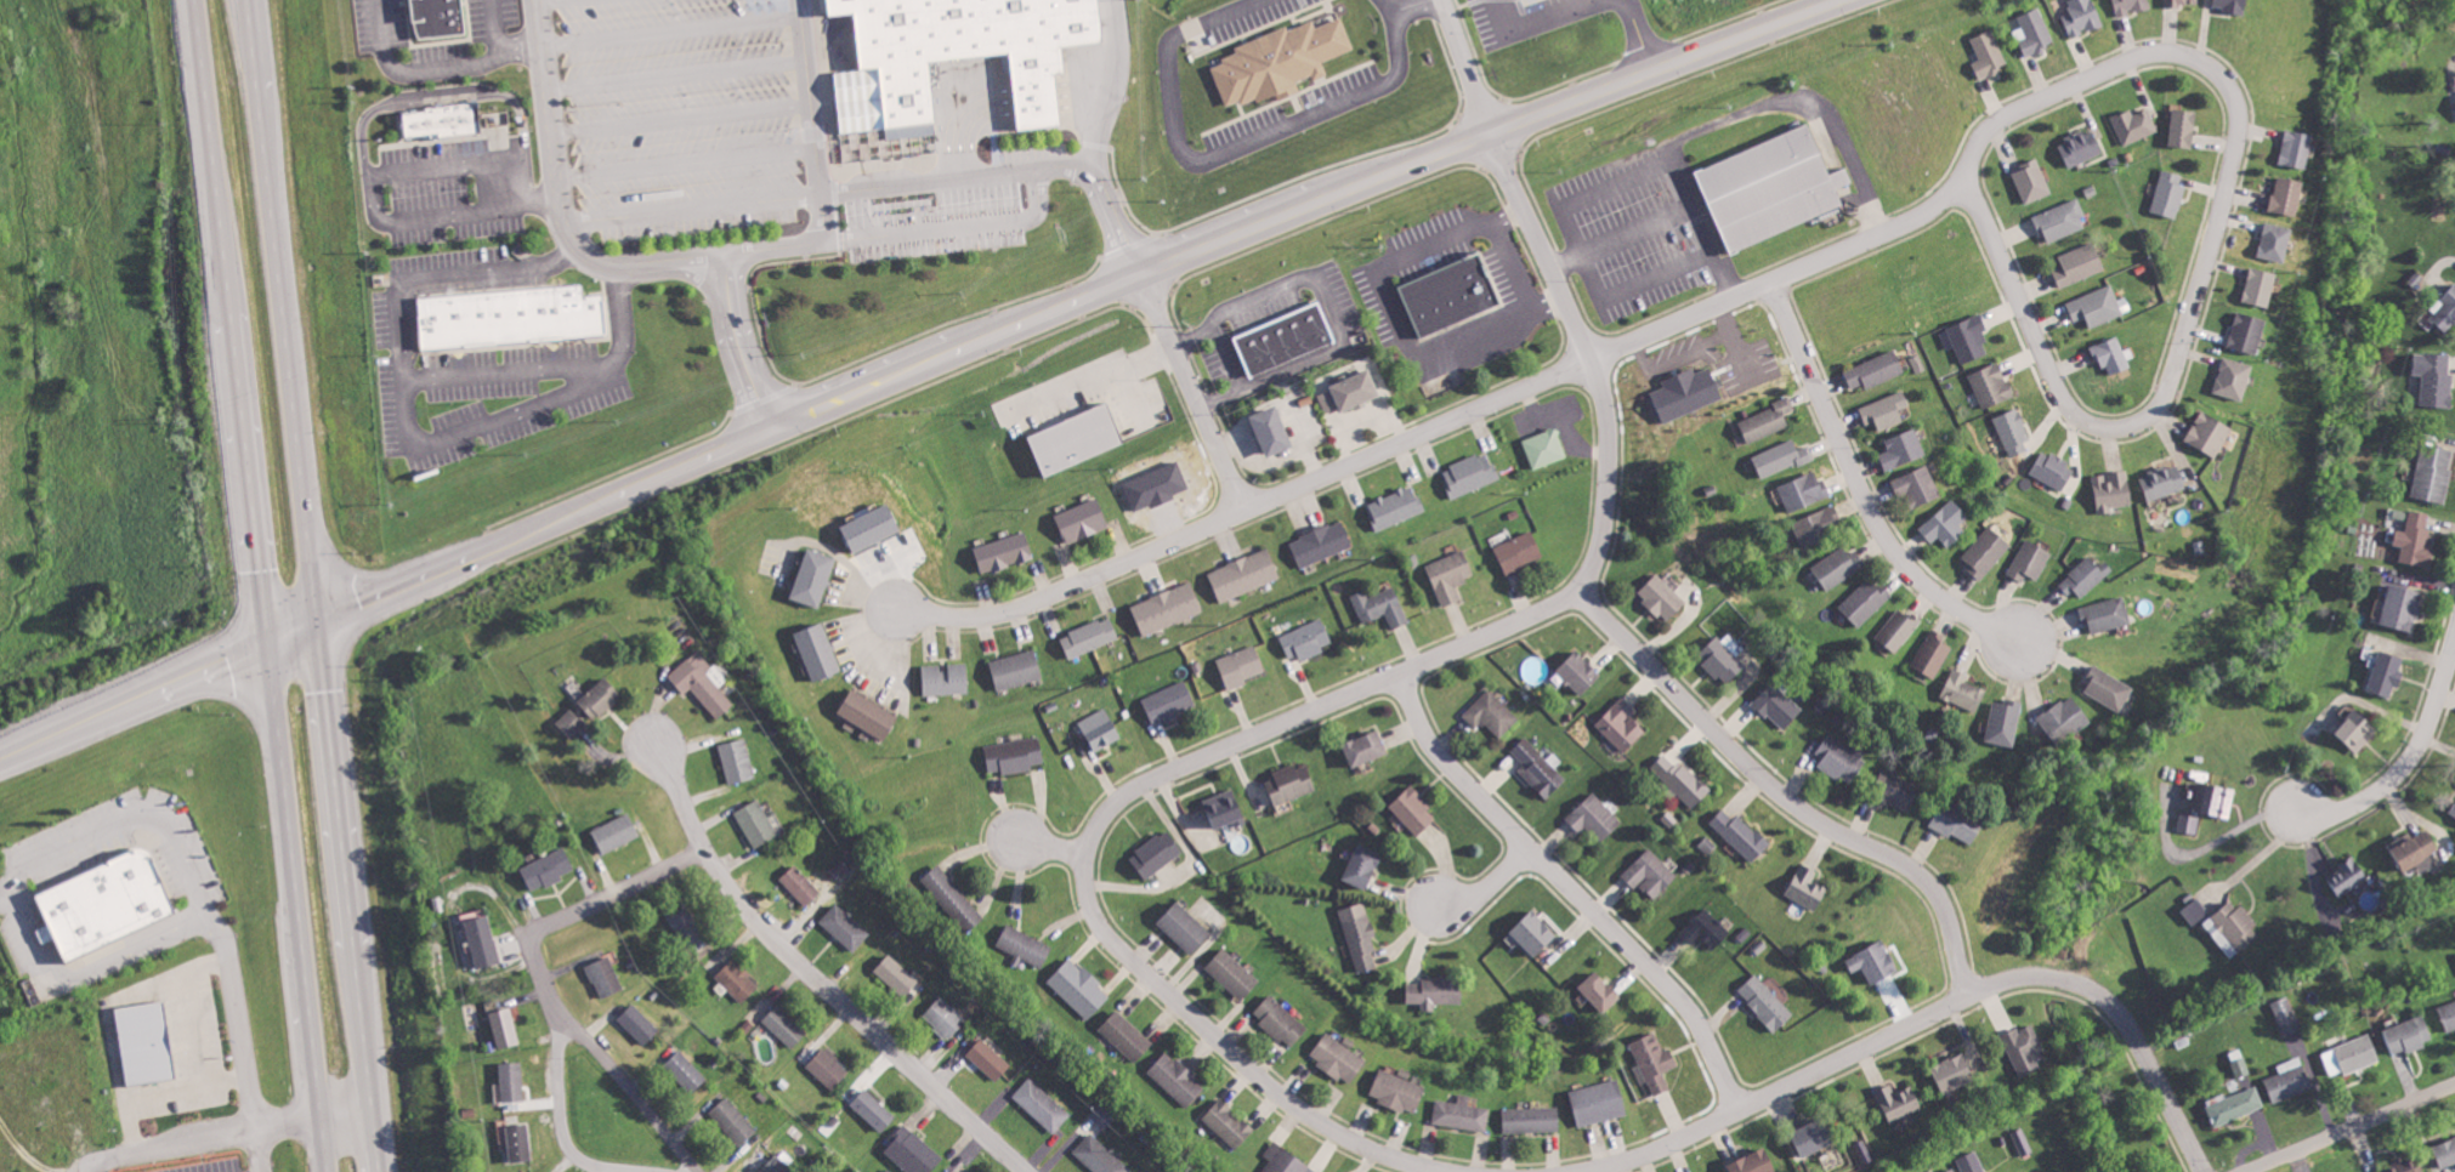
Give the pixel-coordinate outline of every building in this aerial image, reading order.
[(406,21),(410,21),(413,39),(463,33),(460,0),(404,0),(406,21)] [(1002,50),(1011,127),(1055,123),(1049,72),(1060,69),(1056,42),(1099,38),(1094,0),(820,0),(821,10),(845,7),(852,66),(871,63),(878,124),(931,116),(924,59),(1002,50)] [(2096,0),(2068,0),(2073,12),(2063,15),(2072,37),(2105,25),(2096,0)] [(2151,0),(2114,0),(2119,17),(2132,13),(2131,13),(2153,6),(2151,0)] [(2224,6),(2224,12),(2248,14),(2249,0),(2216,0),(2215,5),(2224,6)] [(2021,40),(2027,56),(2055,44),(2040,7),(2019,16),(2027,37),(2021,40)] [(1227,106),(1242,100),(1245,108),(1301,88),(1298,80),(1314,75),(1315,79),(1329,74),(1324,60),(1355,49),(1343,17),(1317,26),(1315,20),(1290,29),(1289,26),(1236,45),(1238,52),(1222,58),(1224,63),(1213,67),(1227,106)] [(1972,37),(1981,58),(1974,61),(1981,78),(2009,65),(1993,29),(1972,37)] [(424,132),(424,137),(478,129),(474,97),(419,104),(420,107),(396,110),(399,136),(424,132)] [(2159,132),(2151,108),(2134,114),(2133,109),(2113,115),(2122,144),(2159,132)] [(2199,110),(2175,109),(2172,145),(2197,146),(2199,110)] [(1847,207),(1840,188),(1856,183),(1850,167),(1832,174),(1814,125),(1699,167),(1730,251),(1847,207)] [(2095,127),(2060,141),(2070,167),(2105,153),(2095,127)] [(2279,163),(2307,168),(2313,133),(2285,128),(2279,163)] [(2054,193),(2039,158),(2022,165),(2023,169),(2015,172),(2027,204),(2054,193)] [(2189,176),(2165,168),(2152,210),(2176,218),(2189,176)] [(2271,211),(2300,215),(2304,180),(2276,176),(2271,211)] [(2034,214),(2041,235),(2047,233),(2049,241),(2086,230),(2082,217),(2086,216),(2081,199),(2034,214)] [(2286,263),(2294,228),(2266,222),(2258,256),(2286,263)] [(2060,254),(2064,265),(2054,269),(2060,287),(2108,270),(2096,240),(2060,254)] [(1422,337),(1503,304),(1482,252),(1401,285),(1422,337)] [(2269,307),(2278,273),(2251,266),(2242,300),(2269,307)] [(418,347),(413,296),(580,281),(580,294),(603,291),(606,332),(418,347)] [(2067,301),(2074,321),(2088,316),(2091,327),(2124,315),(2113,284),(2067,301)] [(2430,314),(2449,332),(2454,326),(2454,288),(2430,314)] [(1236,333),(1250,374),(1337,344),(1323,303),(1236,333)] [(2266,318),(2237,311),(2228,346),(2257,354),(2266,318)] [(1990,355),(1983,330),(1987,329),(1983,315),(1949,325),(1960,363),(1990,355)] [(2132,367),(2119,335),(2091,347),(2097,360),(2103,357),(2110,376),(2132,367)] [(1845,371),(1853,388),(1866,383),(1868,388),(1907,372),(1896,348),(1845,371)] [(2422,374),(2421,407),(2451,408),(2453,354),(2415,352),(2414,374),(2422,374)] [(1910,357),(1915,373),(1925,370),(1920,354),(1910,357)] [(2214,392),(2244,400),(2254,365),(2224,357),(2214,392)] [(2015,395),(1999,361),(1968,375),(1984,410),(2015,395)] [(1662,380),(1665,387),(1652,392),(1665,423),(1725,398),(1713,367),(1697,373),(1694,367),(1662,380)] [(1381,394),(1371,369),(1332,385),(1343,411),(1381,394)] [(1318,395),(1326,413),(1336,409),(1329,390),(1318,395)] [(1905,422),(1900,408),(1910,406),(1906,392),(1861,405),(1866,424),(1876,421),(1879,430),(1905,422)] [(1795,410),(1792,400),(1741,419),(1749,442),(1792,427),(1787,413),(1795,410)] [(1127,444),(1111,403),(1027,435),(1043,476),(1127,444)] [(1253,415),(1270,457),(1296,446),(1279,404),(1253,415)] [(2027,450),(2024,442),(2032,439),(2018,407),(1993,418),(2011,457),(2027,450)] [(2217,457),(2234,427),(2203,409),(2186,439),(2217,457)] [(1535,470),(1569,456),(1557,427),(1523,441),(1535,470)] [(1890,450),(1880,454),(1886,471),(1926,456),(1916,428),(1886,439),(1890,450)] [(1755,456),(1764,478),(1815,456),(1810,445),(1800,449),(1795,438),(1755,456)] [(2446,503),(2454,457),(2454,450),(2422,444),(2411,496),(2446,503)] [(2030,474),(2065,491),(2077,466),(2042,449),(2030,474)] [(1442,470),(1454,498),(1501,479),(1489,450),(1442,470)] [(2189,487),(2180,462),(2140,477),(2150,502),(2189,487)] [(1893,478),(1901,500),(1911,497),(1915,507),(1942,497),(1930,465),(1893,478)] [(1781,484),(1790,511),(1830,498),(1821,471),(1781,484)] [(2095,475),(2097,514),(2112,513),(2111,506),(2132,505),(2130,471),(2107,472),(2107,475),(2095,475)] [(1368,502),(1378,530),(1425,512),(1415,484),(1368,502)] [(1070,544),(1111,526),(1098,497),(1057,515),(1070,544)] [(1970,516),(1953,498),(1920,529),(1933,543),(1939,537),(1950,549),(1967,532),(1961,525),(1970,516)] [(1793,523),(1804,547),(1846,528),(1836,504),(1793,523)] [(2429,567),(2435,531),(2426,530),(2429,512),(2409,509),(2406,531),(2397,529),(2395,544),(2402,545),(2399,562),(2429,567)] [(1302,568),(1355,546),(1343,518),(1290,541),(1302,568)] [(1963,556),(1971,563),(1967,568),(1981,580),(2013,545),(1991,525),(1963,556)] [(1506,573),(1545,561),(1535,532),(1497,544),(1506,573)] [(976,545),(983,573),(1035,560),(1029,533),(976,545)] [(2024,581),(2027,575),(2039,581),(2053,551),(2026,538),(2008,574),(2024,581)] [(1812,567),(1829,590),(1864,565),(1848,542),(1812,567)] [(793,599),(823,607),(838,556),(808,548),(793,599)] [(1282,578),(1269,548),(1210,571),(1222,602),(1282,578)] [(1456,585),(1477,576),(1465,548),(1426,565),(1445,607),(1463,599),(1456,585)] [(2059,583),(2069,595),(2074,590),(2082,599),(2115,569),(2107,560),(2100,566),(2090,555),(2059,583)] [(1668,623),(1689,602),(1658,573),(1638,594),(1668,623)] [(1862,628),(1893,594),(1883,584),(1879,588),(1868,577),(1839,607),(1862,628)] [(1133,606),(1146,636),(1205,611),(1192,581),(1133,606)] [(2416,631),(2424,591),(2390,584),(2382,624),(2416,631)] [(1411,622),(1396,586),(1370,597),(1367,589),(1352,595),(1364,624),(1388,614),(1394,629),(1411,622)] [(2132,625),(2127,597),(2079,606),(2083,625),(2091,624),(2093,632),(2132,625)] [(1876,638),(1899,654),(1923,620),(1914,613),(1911,617),(1898,608),(1876,638)] [(1120,640),(1112,617),(1062,635),(1070,658),(1120,640)] [(1335,645),(1323,618),(1281,636),(1290,658),(1300,654),(1302,659),(1335,645)] [(816,682),(844,671),(825,622),(797,633),(816,682)] [(1939,678),(1952,645),(1941,641),(1944,634),(1929,628),(1914,668),(1939,678)] [(1700,657),(1727,686),(1748,666),(1737,653),(1743,647),(1728,631),(1700,657)] [(1229,690),(1249,683),(1248,678),(1266,672),(1257,645),(1219,658),(1229,690)] [(668,674),(684,694),(693,687),(717,719),(735,705),(720,686),(726,682),(701,649),(668,674)] [(1558,670),(1583,696),(1605,676),(1579,649),(1558,670)] [(992,660),(998,689),(1044,679),(1038,650),(992,660)] [(2405,657),(2382,650),(2369,690),(2392,697),(2396,685),(2402,686),(2406,672),(2401,670),(2405,657)] [(1518,668),(1531,686),(1551,673),(1539,655),(1518,668)] [(924,665),(926,695),(971,693),(970,663),(946,664),(924,665)] [(2084,691),(2121,712),(2136,688),(2094,664),(2085,679),(2090,682),(2084,691)] [(1977,713),(1988,690),(1968,680),(1970,675),(1955,668),(1941,696),(1977,713)] [(579,701),(596,720),(623,694),(606,676),(579,701)] [(1143,698),(1155,726),(1198,707),(1186,680),(1143,698)] [(1805,710),(1774,681),(1754,703),(1785,731),(1805,710)] [(1521,718),(1490,688),(1464,715),(1477,728),(1484,721),(1502,738),(1521,718)] [(857,726),(890,741),(902,713),(852,692),(842,714),(849,717),(845,726),(855,731),(857,726)] [(2038,716),(2057,745),(2092,723),(2073,694),(2038,716)] [(1637,709),(1623,696),(1596,725),(1626,753),(1647,730),(1632,715),(1637,709)] [(1986,741),(2014,746),(2023,701),(2005,698),(2004,703),(1994,701),(1986,741)] [(1081,720),(1095,751),(1122,739),(1108,707),(1081,720)] [(571,738),(587,724),(572,708),(556,722),(571,738)] [(2359,752),(2380,728),(2357,708),(2336,732),(2359,752)] [(1356,769),(1391,753),(1380,729),(1345,745),(1356,769)] [(1824,757),(1819,766),(1852,784),(1870,753),(1852,742),(1850,747),(1829,735),(1818,753),(1824,757)] [(990,774),(1046,767),(1042,737),(986,744),(990,774)] [(757,778),(746,738),(719,745),(730,785),(757,778)] [(1694,809),(1711,791),(1668,751),(1651,769),(1694,809)] [(1275,772),(1277,778),(1268,782),(1277,806),(1319,790),(1309,765),(1298,769),(1296,764),(1275,772)] [(1922,787),(1883,769),(1871,794),(1910,812),(1922,787)] [(2231,816),(2234,787),(2199,783),(2196,812),(2231,816)] [(1391,806),(1419,837),(1441,817),(1412,786),(1391,806)] [(1207,798),(1215,828),(1245,820),(1237,790),(1207,798)] [(1581,833),(1588,827),(1603,843),(1624,823),(1595,792),(1567,818),(1581,833)] [(1974,846),(1987,819),(1945,799),(1932,827),(1974,846)] [(753,848),(778,838),(762,800),(737,810),(753,848)] [(1736,820),(1723,808),(1710,821),(1753,864),(1772,844),(1741,814),(1736,820)] [(604,854),(641,836),(630,812),(593,830),(604,854)] [(2197,833),(2199,814),(2180,812),(2178,831),(2197,833)] [(1145,879),(1185,852),(1170,829),(1130,855),(1145,879)] [(2442,853),(2431,829),(2414,836),(2412,833),(2393,841),(2405,869),(2442,853)] [(1344,878),(1368,890),(1385,856),(1361,843),(1344,878)] [(37,892),(50,924),(38,928),(44,944),(59,938),(68,960),(179,917),(152,847),(37,892)] [(521,868),(533,892),(577,870),(565,847),(521,868)] [(1639,883),(1654,900),(1679,877),(1651,847),(1622,874),(1634,888),(1639,883)] [(2326,875),(2337,896),(2368,880),(2357,858),(2326,875)] [(1814,882),(1818,870),(1799,863),(1787,897),(1821,910),(1828,887),(1814,882)] [(780,879),(807,907),(822,892),(796,864),(780,879)] [(967,934),(985,919),(941,864),(923,878),(967,934)] [(2209,915),(2199,897),(2182,907),(2192,924),(2209,915)] [(1213,935),(1181,901),(1159,922),(1191,956),(1213,935)] [(2260,939),(2239,901),(2206,919),(2227,957),(2260,939)] [(666,914),(687,948),(707,935),(685,902),(666,914)] [(820,921),(854,953),(872,934),(838,902),(820,921)] [(1340,910),(1358,974),(1379,968),(1370,938),(1376,936),(1366,902),(1340,910)] [(1700,938),(1715,952),(1732,933),(1705,908),(1682,932),(1694,944),(1700,938)] [(1511,930),(1537,957),(1560,936),(1534,909),(1511,930)] [(502,963),(489,915),(466,921),(479,969),(502,963)] [(1043,968),(1053,946),(1008,924),(997,946),(1043,968)] [(1871,985),(1900,973),(1887,940),(1847,957),(1853,972),(1864,968),(1871,985)] [(1206,972),(1247,999),(1262,977),(1221,949),(1206,972)] [(919,980),(891,953),(876,970),(904,996),(919,980)] [(601,999),(624,991),(611,956),(588,965),(601,999)] [(1089,1021),(1111,997),(1100,986),(1102,984),(1072,956),(1048,982),(1089,1021)] [(760,987),(734,959),(716,976),(742,1004),(760,987)] [(1624,998),(1598,970),(1580,987),(1606,1014),(1624,998)] [(1738,991),(1776,1032),(1795,1014),(1756,974),(1738,991)] [(1408,983),(1407,1003),(1422,1004),(1422,1011),(1435,1011),(1435,1003),(1463,1004),(1464,978),(1423,976),(1423,983),(1408,983)] [(1290,1049),(1309,1029),(1271,994),(1253,1014),(1290,1049)] [(968,1021),(942,996),(924,1015),(951,1040),(968,1021)] [(2271,1003),(2284,1037),(2302,1030),(2289,996),(2271,1003)] [(2439,1007),(2448,1031),(2454,1028),(2454,1000),(2439,1007)] [(179,1079),(167,1001),(115,1009),(127,1086),(179,1079)] [(645,1046),(661,1029),(633,1004),(618,1020),(645,1046)] [(809,1033),(778,1005),(763,1021),(793,1049),(809,1033)] [(497,1049),(519,1045),(513,1009),(491,1012),(497,1049)] [(1136,1063),(1155,1044),(1119,1010),(1100,1030),(1136,1063)] [(2397,1055),(2435,1041),(2426,1015),(2387,1030),(2397,1055)] [(2043,1050),(2034,1024),(2004,1034),(2018,1078),(2041,1070),(2035,1052),(2043,1050)] [(1368,1059),(1349,1048),(1350,1044),(1327,1031),(1310,1060),(1353,1084),(1368,1059)] [(1652,1096),(1671,1090),(1665,1071),(1679,1067),(1672,1047),(1663,1050),(1657,1033),(1632,1042),(1652,1096)] [(2380,1060),(2371,1034),(2321,1052),(2331,1079),(2380,1060)] [(967,1054),(997,1082),(1012,1065),(983,1038),(967,1054)] [(851,1071),(826,1047),(807,1066),(833,1091),(851,1071)] [(709,1080),(681,1050),(664,1065),(692,1095),(709,1080)] [(1187,1109),(1208,1087),(1169,1051),(1149,1072),(1187,1109)] [(1945,1094),(1977,1081),(1966,1053),(1933,1066),(1945,1094)] [(2267,1078),(2273,1101),(2312,1090),(2302,1057),(2276,1065),(2279,1075),(2267,1078)] [(503,1102),(525,1101),(523,1062),(501,1063),(503,1102)] [(1417,1114),(1427,1085),(1379,1069),(1370,1099),(1417,1114)] [(1013,1096),(1054,1135),(1072,1115),(1031,1077),(1013,1096)] [(1627,1116),(1620,1079),(1571,1089),(1578,1126),(1627,1116)] [(1915,1087),(1897,1094),(1893,1085),(1876,1092),(1889,1123),(1924,1109),(1915,1087)] [(2265,1107),(2257,1086),(2209,1105),(2217,1126),(2265,1107)] [(881,1133),(897,1117),(866,1088),(851,1104),(881,1133)] [(1432,1123),(1488,1132),(1491,1109),(1469,1105),(1470,1095),(1458,1094),(1457,1102),(1436,1099),(1432,1123)] [(708,1115),(743,1147),(759,1129),(725,1097),(708,1115)] [(1237,1151),(1256,1131),(1222,1098),(1202,1118),(1237,1151)] [(1504,1134),(1561,1132),(1560,1107),(1503,1109),(1504,1134)] [(1806,1157),(1839,1141),(1827,1116),(1794,1132),(1806,1157)] [(531,1162),(529,1124),(508,1125),(510,1163),(531,1162)] [(906,1124),(883,1150),(909,1171),(933,1171),(945,1158),(906,1124)] [(1132,1170),(1092,1132),(1073,1152),(1095,1171),(1130,1171),(1132,1170)] [(2435,1144),(2443,1168),(2454,1165),(2454,1137),(2435,1144)] [(1271,1160),(1262,1171),(1318,1171),(1319,1171),(1276,1140),(1264,1154),(1271,1160)] [(1769,1148),(1730,1164),(1734,1171),(1779,1171),(1769,1148)] [(784,1149),(760,1171),(761,1171),(795,1171),(789,1165),(794,1160),(784,1149)] [(1976,1150),(1957,1159),(1964,1171),(1986,1171),(1976,1150)] [(2419,1152),(2396,1160),(2398,1167),(2384,1171),(2426,1171),(2419,1152)]
